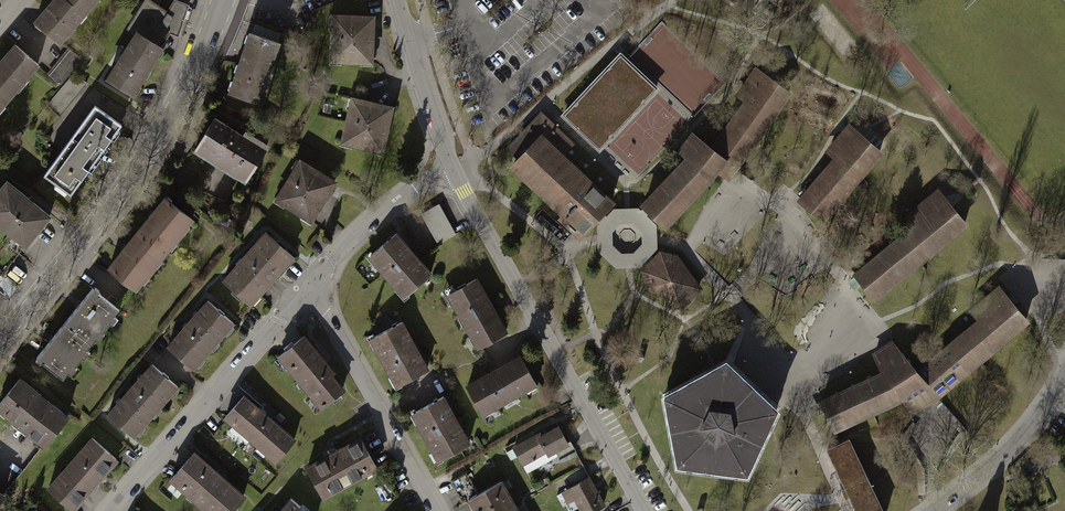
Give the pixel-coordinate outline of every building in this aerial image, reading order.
[(72,0),(58,0),(36,26),(61,47),(89,14),(72,0)] [(89,14),(101,0),(72,0),(89,14)] [(141,33),(108,81),(135,98),(166,51),(162,48),(170,34),(179,37),(189,5),(174,0),(168,12),(146,0),(130,26),(141,33)] [(332,65),(372,66),(374,20),(334,19),(332,65)] [(250,36),(229,96),(260,107),(280,46),(250,36)] [(15,47),(0,65),(0,89),(13,101),(40,69),(15,47)] [(620,52),(561,114),(598,149),(657,87),(620,52)] [(668,230),(718,174),(725,179),(730,183),(738,173),(795,96),(760,70),(739,98),(746,104),(714,146),(698,131),(680,151),(688,158),(643,208),(668,230)] [(0,89),(0,116),(13,101),(0,89)] [(353,101),(342,146),(382,155),(392,110),(353,101)] [(122,128),(97,109),(71,144),(96,163),(122,128)] [(562,218),(580,235),(611,202),(562,154),(572,143),(541,114),(508,149),(520,159),(513,166),(565,215),(562,218)] [(195,153),(248,185),(267,153),(215,121),(195,153)] [(808,209),(825,224),(886,155),(853,125),(828,153),(835,160),(799,201),(808,209)] [(96,163),(71,144),(45,178),(71,197),(96,163)] [(300,162),(275,202),(310,224),(335,185),(300,162)] [(9,183),(0,193),(0,230),(24,249),(51,216),(9,183)] [(855,275),(878,303),(971,226),(942,191),(912,215),(919,224),(855,275)] [(166,199),(138,233),(167,256),(195,222),(166,199)] [(439,245),(456,236),(439,206),(422,215),(439,245)] [(138,233),(111,268),(139,291),(167,256),(138,233)] [(224,282),(252,306),(295,259),(267,234),(224,282)] [(403,298),(431,274),(396,234),(368,258),(403,298)] [(647,290),(683,311),(703,291),(679,256),(661,252),(643,270),(647,290)] [(449,297),(480,351),(508,335),(476,281),(449,297)] [(822,404),(836,434),(905,402),(913,416),(945,399),(1035,325),(1004,287),(972,314),(980,323),(922,371),(895,345),(875,357),(883,375),(822,404)] [(93,292),(66,326),(92,347),(119,312),(93,292)] [(210,304),(170,348),(196,371),(236,327),(210,304)] [(400,389),(430,371),(402,323),(372,340),(400,389)] [(66,326),(38,360),(64,381),(92,347),(66,326)] [(279,358),(323,410),(348,390),(304,337),(279,358)] [(522,358),(467,388),(483,418),(538,388),(522,358)] [(725,360),(664,393),(677,461),(745,470),(775,406),(725,360)] [(153,366),(108,417),(135,440),(179,389),(153,366)] [(46,450),(71,420),(24,380),(0,408),(0,411),(46,450)] [(226,419),(278,464),(297,442),(245,397),(226,419)] [(440,463),(471,445),(445,399),(414,416),(440,463)] [(514,448),(524,468),(569,446),(559,425),(514,448)] [(849,438),(828,449),(858,510),(885,510),(849,438)] [(50,489),(75,510),(118,462),(93,440),(50,489)] [(309,469),(325,499),(381,470),(365,440),(309,469)] [(207,510),(237,510),(246,500),(194,455),(172,480),(207,510)] [(374,486),(381,499),(396,491),(388,478),(374,486)] [(606,509),(591,481),(571,492),(581,510),(603,510),(606,509)] [(503,484),(472,501),(477,510),(518,510),(503,484)] [(294,501),(285,510),(305,510),(294,501)]
